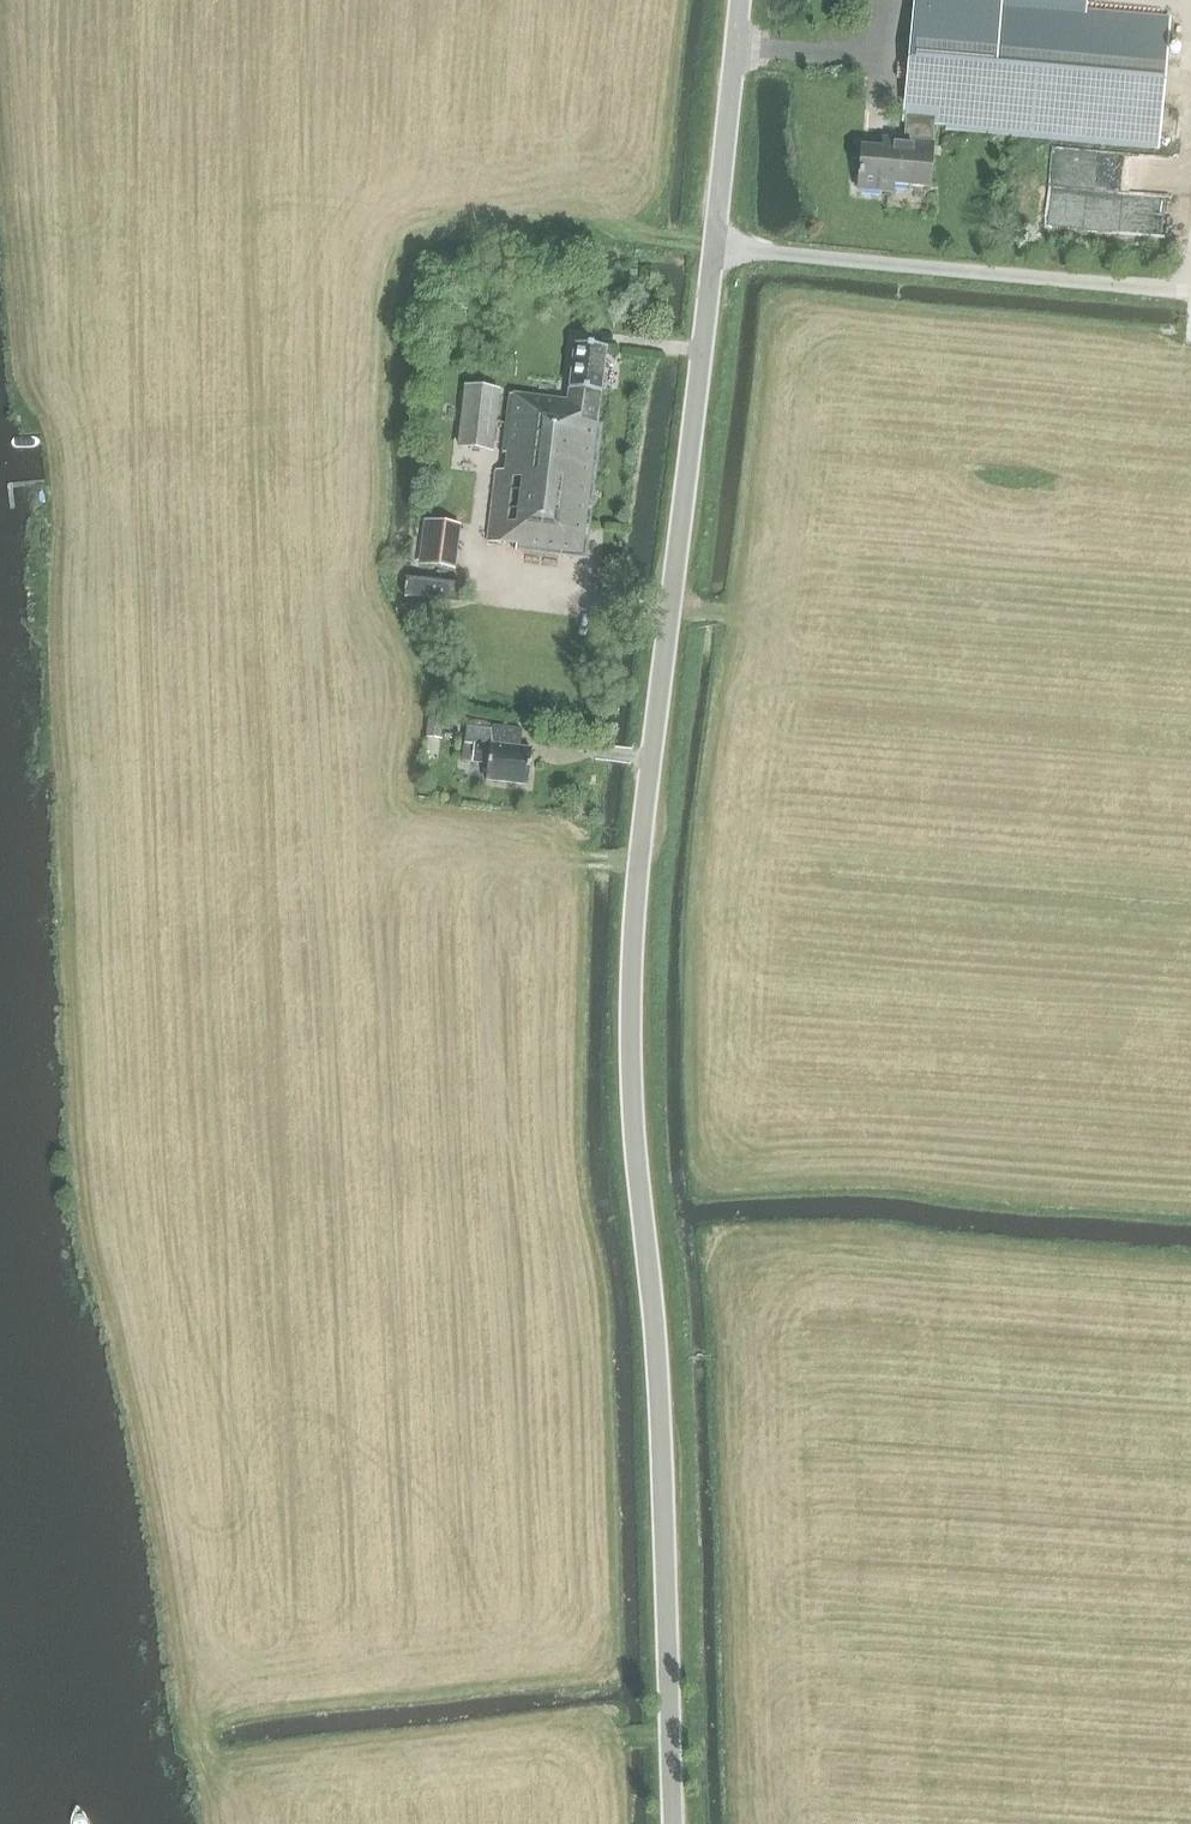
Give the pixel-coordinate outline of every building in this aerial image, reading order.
[(908,185),(927,187),(933,124),(1158,145),(1169,23),(918,0),(915,0),(904,121),(903,140),(893,139),(892,149),(861,146),(857,189),(891,192),(892,184),(908,185)] [(515,546),(515,550),(585,559),(601,423),(596,423),(605,348),(574,344),(567,401),(509,394),(501,461),(495,460),(485,541),(515,546)] [(492,452),(500,389),(463,385),(456,448),(492,452)] [(459,526),(425,522),(419,562),(454,566),(459,526)] [(444,718),(428,716),(426,742),(442,743),(444,718)] [(491,733),(465,729),(463,745),(471,746),(469,764),(486,766),(485,781),(526,786),(530,753),(489,748),(491,733)]
